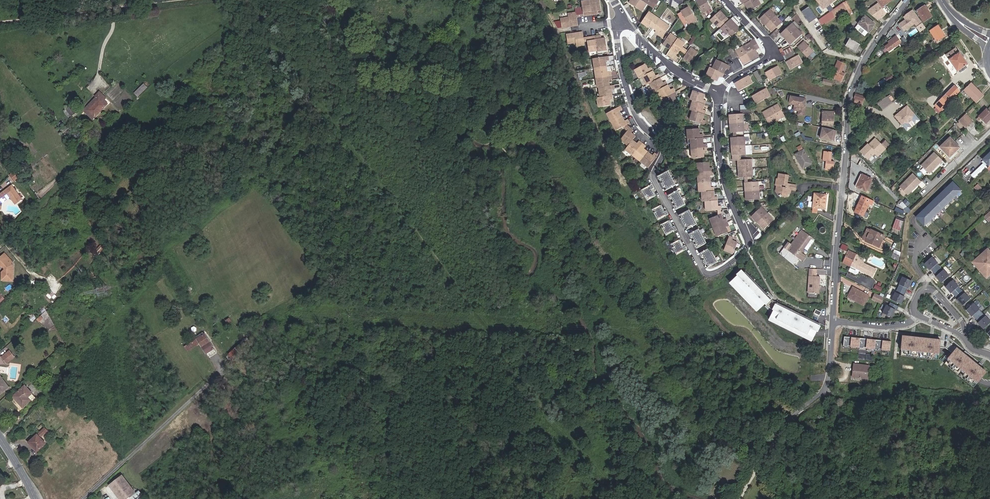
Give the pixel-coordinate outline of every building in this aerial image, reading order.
[(598,15),(598,11),(600,11),(602,11),(600,0),(589,0),(589,1),(582,2),(583,13),(577,13),(576,12),(568,14),(568,17),(561,19),(562,29),(578,26),(577,18),(598,15)] [(629,4),(642,13),(647,6),(639,0),(632,0),(629,4)] [(651,8),(656,1),(655,0),(639,0),(647,6),(651,8)] [(705,0),(700,0),(697,2),(703,13),(711,9),(705,0)] [(745,4),(749,11),(761,5),(758,0),(751,0),(745,4)] [(892,0),(877,0),(876,0),(878,3),(867,11),(877,20),(886,14),(882,8),(892,0)] [(846,9),(849,14),(853,11),(846,1),(843,3),(843,4),(846,9)] [(843,3),(832,10),(836,17),(846,9),(843,4),(843,3)] [(925,6),(916,11),(924,22),(932,17),(925,6)] [(678,15),(682,22),(686,20),(689,26),(697,21),(689,8),(678,15)] [(630,9),(626,11),(632,20),(636,18),(630,9)] [(759,19),(766,26),(776,17),(769,9),(759,19)] [(836,17),(832,10),(819,19),(823,25),(836,17)] [(921,22),(913,10),(905,15),(908,18),(899,24),(904,31),(915,23),(916,25),(921,22)] [(719,25),(726,18),(720,11),(711,20),(717,27),(719,25)] [(650,12),(642,24),(649,28),(650,27),(657,17),(650,12)] [(875,24),(865,16),(858,24),(868,32),(875,24)] [(657,17),(650,27),(654,30),(661,20),(657,17)] [(776,17),(766,26),(772,32),(782,23),(776,17)] [(729,21),(726,18),(719,25),(721,28),(729,21)] [(754,18),(751,21),(758,28),(761,25),(754,18)] [(664,22),(661,20),(654,30),(658,32),(664,22)] [(730,20),(729,21),(721,28),(721,29),(727,35),(729,34),(737,26),(730,20)] [(664,22),(658,32),(657,34),(662,38),(664,35),(670,27),(664,22)] [(786,40),(797,29),(792,23),(781,34),(786,40)] [(739,29),(737,26),(729,34),(731,37),(739,29)] [(938,26),(930,31),(938,42),(946,36),(938,26)] [(770,36),(771,38),(772,39),(780,32),(777,29),(770,36)] [(802,34),(797,29),(786,40),(790,45),(802,34)] [(585,46),(584,43),(584,38),(583,35),(583,32),(567,35),(568,45),(576,44),(577,47),(585,46)] [(663,44),(671,50),(678,39),(670,34),(668,38),(666,40),(663,44)] [(601,35),(595,36),(598,52),(607,51),(605,38),(604,38),(603,38),(602,38),(601,35)] [(598,52),(595,36),(587,38),(588,42),(589,54),(598,52)] [(897,37),(889,42),(890,44),(885,47),(889,52),(901,43),(897,37)] [(678,39),(671,50),(678,55),(681,51),(683,48),(685,44),(678,39)] [(759,56),(756,51),(754,47),(758,45),(754,39),(751,41),(752,43),(744,47),(751,60),(759,56)] [(850,39),(846,46),(855,52),(860,45),(850,39)] [(798,47),(808,57),(814,52),(804,41),(798,47)] [(743,64),(751,60),(744,47),(736,52),(743,64)] [(782,52),(786,59),(794,55),(790,47),(783,51),(782,48),(780,50),(781,53),(782,52)] [(688,52),(686,55),(684,58),(691,64),(698,53),(691,48),(688,52)] [(728,50),(733,59),(737,57),(732,48),(728,50)] [(956,48),(946,55),(958,72),(959,71),(960,73),(962,72),(963,72),(964,70),(965,70),(967,68),(966,66),(968,65),(956,48)] [(791,69),(803,63),(798,55),(787,61),(791,69)] [(594,69),(607,67),(606,61),(609,61),(608,57),(593,59),(594,69)] [(729,70),(730,67),(716,60),(712,68),(724,74),(727,69),(729,70)] [(841,82),(844,74),(841,73),(845,64),(837,61),(833,69),(834,70),(831,77),(834,78),(833,79),(841,82)] [(642,77),(653,71),(651,67),(648,69),(645,64),(635,70),(640,79),(642,77)] [(770,80),(782,74),(778,66),(766,72),(770,80)] [(596,79),(612,76),(611,72),(608,72),(607,67),(594,69),(596,79)] [(723,77),(724,74),(712,68),(710,67),(706,76),(717,81),(720,76),(723,77)] [(655,76),(653,71),(642,77),(647,86),(650,84),(660,78),(658,75),(655,76)] [(763,80),(757,71),(754,73),(759,82),(763,80)] [(880,87),(893,78),(890,74),(878,83),(880,87)] [(739,81),(744,89),(753,84),(749,75),(739,81)] [(612,80),(612,76),(596,79),(598,88),(599,88),(610,86),(609,80),(612,80)] [(663,83),(660,78),(650,84),(655,93),(657,91),(668,85),(666,81),(663,83)] [(739,92),(744,89),(739,81),(735,83),(739,92)] [(134,92),(135,94),(145,84),(144,83),(134,92)] [(971,83),(964,90),(977,103),(984,96),(971,83)] [(145,84),(135,94),(138,97),(148,87),(145,84)] [(614,85),(610,86),(599,88),(600,97),(613,95),(612,90),(615,90),(614,85)] [(657,91),(662,100),(675,92),(673,89),(671,90),(668,85),(657,91)] [(960,92),(954,86),(935,106),(941,112),(952,101),(951,100),(960,92)] [(770,96),(766,89),(766,88),(761,91),(762,92),(766,99),(770,96)] [(106,99),(107,98),(100,90),(95,96),(96,97),(98,99),(85,112),(92,120),(109,103),(106,99)] [(693,101),(705,105),(706,101),(704,100),(705,95),(694,91),(691,100),(693,101)] [(752,96),(754,98),(756,104),(766,99),(762,92),(761,91),(752,96)] [(675,92),(662,100),(666,108),(677,102),(675,97),(677,96),(675,92)] [(854,99),(863,102),(864,97),(856,94),(854,99)] [(613,95),(600,97),(597,98),(599,108),(611,106),(610,100),(614,99),(613,95)] [(806,100),(788,96),(787,100),(790,101),(789,104),(795,105),(799,106),(798,111),(799,111),(798,115),(803,116),(805,107),(804,106),(806,100)] [(82,110),(85,112),(98,99),(96,97),(82,110)] [(882,107),(889,101),(886,97),(878,103),(882,107)] [(694,111),(704,115),(706,111),(703,110),(705,105),(693,101),(691,110),(694,111)] [(907,104),(894,116),(907,131),(921,120),(907,104)] [(76,111),(72,105),(66,109),(70,115),(76,111)] [(741,106),(741,114),(743,114),(751,113),(751,105),(741,106)] [(779,105),(771,109),(778,120),(785,116),(779,105)] [(612,123),(623,117),(620,112),(623,110),(621,106),(607,114),(612,123)] [(979,115),(980,116),(986,122),(989,119),(989,107),(988,109),(987,108),(979,115)] [(778,120),(771,109),(763,113),(770,125),(778,120)] [(703,120),(704,115),(694,111),(691,120),(704,125),(706,121),(703,120)] [(833,112),(822,111),(821,125),(825,126),(825,127),(832,127),(832,126),(833,126),(834,114),(833,114),(833,112)] [(730,115),(731,124),(744,122),(743,114),(741,114),(730,115)] [(972,122),(965,115),(958,122),(965,129),(972,122)] [(625,121),(623,117),(612,123),(616,131),(623,128),(627,125),(630,123),(628,120),(625,121)] [(734,132),(736,132),(744,131),(744,122),(731,124),(731,132),(734,132)] [(634,130),(627,125),(623,128),(628,132),(621,141),(629,147),(634,140),(636,137),(632,133),(634,130)] [(832,136),(833,130),(820,127),(818,138),(833,141),(834,137),(832,136)] [(691,139),(703,138),(703,134),(700,134),(700,129),(688,129),(688,139),(691,139)] [(732,137),(732,146),(745,145),(745,136),(737,137),(734,137),(732,137)] [(950,137),(940,147),(950,158),(960,148),(950,137)] [(703,144),(703,138),(691,139),(692,149),(707,147),(707,144),(703,144)] [(868,144),(861,152),(868,160),(875,153),(878,157),(886,149),(876,139),(871,143),(871,145),(870,146),(868,144)] [(634,140),(629,147),(625,151),(633,156),(643,143),(640,141),(638,144),(634,140)] [(646,146),(643,143),(633,156),(641,163),(649,152),(645,149),(646,146)] [(732,146),(733,155),(738,155),(746,154),(745,145),(732,146)] [(707,152),(707,147),(692,149),(693,158),(704,158),(704,152),(707,152)] [(795,155),(803,169),(812,164),(804,150),(803,150),(801,147),(798,149),(800,152),(795,155)] [(833,152),(824,151),(823,161),(826,161),(825,170),(833,171),(834,161),(832,161),(833,152)] [(653,155),(649,152),(641,163),(649,169),(658,156),(655,153),(653,155)] [(934,152),(921,166),(929,174),(942,161),(934,152)] [(739,169),(753,168),(752,159),(739,160),(739,169)] [(698,163),(699,173),(713,172),(713,168),(710,168),(710,162),(708,162),(705,162),(698,163)] [(745,177),(748,177),(753,177),(753,168),(739,169),(740,178),(745,177)] [(21,176),(16,170),(10,175),(15,181),(21,176)] [(663,183),(672,178),(668,171),(658,177),(660,181),(662,180),(663,183)] [(699,173),(699,183),(711,182),(711,176),(713,176),(713,172),(699,173)] [(788,175),(779,174),(778,179),(777,179),(776,185),(778,185),(777,191),(780,198),(782,197),(786,198),(787,197),(788,193),(790,193),(790,189),(795,190),(796,185),(787,183),(788,175)] [(913,174),(899,187),(907,195),(921,182),(913,174)] [(872,179),(862,175),(856,187),(866,192),(872,179)] [(676,185),(672,178),(663,183),(662,184),(664,188),(665,187),(667,190),(676,185)] [(700,192),(703,192),(715,191),(714,187),(711,187),(711,182),(699,183),(700,192)] [(746,183),(746,191),(759,190),(759,182),(748,183),(746,183)] [(943,207),(953,197),(956,200),(957,198),(955,196),(960,191),(953,183),(917,217),(924,225),(930,220),(932,222),(934,221),(931,218),(941,209),(944,211),(945,210),(943,207)] [(654,188),(652,184),(642,190),(646,197),(647,197),(649,200),(655,196),(652,190),(654,188)] [(0,195),(0,209),(2,209),(3,202),(11,197),(16,204),(22,199),(13,186),(0,195)] [(682,197),(679,190),(668,196),(671,200),(672,199),(674,202),(682,197)] [(759,190),(746,191),(747,200),(760,199),(759,190)] [(704,202),(706,202),(718,200),(718,197),(715,197),(715,191),(703,192),(704,202)] [(827,195),(814,194),(813,208),(826,210),(827,195)] [(682,197),(674,202),(675,205),(674,206),(676,210),(686,204),(682,197)] [(707,211),(719,211),(722,210),(721,206),(718,206),(718,200),(706,202),(707,211)] [(864,216),(866,211),(869,204),(860,200),(854,212),(864,216)] [(907,206),(902,202),(900,204),(899,205),(904,210),(905,209),(907,206)] [(664,212),(661,206),(654,209),(656,213),(654,213),(658,220),(669,215),(667,211),(664,212)] [(774,220),(761,207),(752,216),(764,229),(774,220)] [(693,217),(689,210),(681,215),(682,218),(681,219),(683,223),(693,217)] [(982,220),(986,223),(989,220),(989,212),(982,220)] [(711,219),(714,228),(728,222),(727,219),(724,220),(722,214),(719,215),(711,219)] [(697,224),(693,217),(683,223),(685,227),(687,226),(688,229),(697,224)] [(899,232),(901,228),(904,222),(898,220),(893,230),(899,232)] [(666,236),(677,230),(675,226),(672,228),(669,221),(662,224),(664,228),(663,229),(666,236)] [(728,222),(714,228),(717,236),(729,232),(727,227),(729,226),(728,222)] [(866,241),(871,230),(867,228),(862,240),(866,241)] [(703,236),(700,229),(689,235),(692,239),(693,238),(695,241),(703,236)] [(812,238),(806,234),(801,230),(792,244),(789,242),(784,248),(784,247),(782,250),(788,254),(800,262),(804,261),(807,257),(802,253),(812,238)] [(885,236),(871,230),(866,241),(879,248),(885,236)] [(707,243),(703,236),(695,241),(696,244),(695,245),(697,249),(707,243)] [(730,236),(724,250),(733,254),(738,243),(733,241),(734,238),(730,236)] [(32,253),(36,250),(27,238),(23,241),(32,253)] [(673,255),(686,250),(682,239),(669,244),(673,255)] [(106,246),(103,243),(94,253),(97,256),(106,246)] [(842,244),(840,247),(840,249),(844,251),(843,254),(846,255),(843,263),(851,267),(851,266),(856,254),(847,250),(848,247),(842,244)] [(714,256),(710,248),(700,254),(702,258),(704,257),(705,260),(714,256)] [(971,262),(985,278),(989,274),(989,251),(988,253),(986,250),(971,262)] [(861,256),(856,254),(851,267),(849,271),(856,274),(858,270),(860,270),(860,271),(873,277),(876,269),(863,263),(864,261),(860,259),(861,256)] [(891,258),(900,262),(901,257),(893,254),(891,258)] [(8,262),(8,258),(4,255),(0,258),(0,266),(3,266),(6,269),(2,272),(2,280),(13,280),(14,265),(12,263),(11,264),(10,264),(8,262)] [(709,267),(718,263),(714,256),(705,260),(704,261),(706,265),(707,264),(709,267)] [(943,270),(938,264),(938,263),(932,257),(924,264),(930,270),(931,270),(937,276),(936,277),(942,283),(949,276),(944,270),(943,270)] [(771,298),(744,270),(732,282),(758,310),(765,304),(769,308),(774,310),(770,318),(812,340),(820,323),(777,302),(773,300),(771,298)] [(819,293),(820,275),(809,275),(808,292),(819,293)] [(904,297),(908,289),(912,281),(902,277),(899,285),(900,285),(896,293),(895,293),(892,300),(901,305),(905,297),(904,297)] [(964,293),(959,287),(959,286),(953,280),(945,287),(951,293),(952,293),(958,299),(957,300),(963,306),(971,299),(965,292),(964,293)] [(853,287),(848,297),(864,305),(869,296),(853,287)] [(873,299),(881,304),(884,298),(877,294),(875,294),(873,299)] [(896,311),(898,307),(890,303),(888,307),(886,306),(882,313),(892,318),(895,310),(896,311)] [(980,309),(974,303),(966,310),(972,316),(973,316),(979,322),(978,323),(984,329),(989,323),(989,320),(986,315),(985,316),(980,309)] [(184,318),(181,314),(175,318),(177,322),(184,318)] [(205,334),(185,346),(188,350),(200,343),(202,347),(207,354),(214,348),(210,342),(205,334)] [(939,360),(941,340),(934,340),(934,336),(931,336),(930,339),(915,338),(916,335),(912,334),(912,338),(904,337),(902,357),(939,360)] [(890,352),(891,342),(844,337),(843,347),(890,352)] [(252,344),(247,338),(229,354),(234,359),(252,344)] [(986,373),(981,368),(983,366),(980,363),(978,366),(966,356),(968,353),(966,351),(964,353),(958,348),(945,363),(973,388),(986,373)] [(6,363),(14,357),(10,351),(2,357),(6,363)] [(855,370),(853,370),(852,377),(868,379),(870,366),(856,364),(855,370)] [(235,380),(231,373),(225,378),(230,386),(233,384),(231,381),(235,380)] [(8,387),(0,376),(0,393),(8,387)] [(25,386),(13,396),(18,402),(19,401),(21,403),(20,404),(23,407),(31,400),(33,403),(37,400),(25,386)] [(37,451),(45,444),(40,438),(45,434),(46,435),(48,432),(45,428),(29,442),(37,451)] [(120,498),(129,498),(136,493),(123,476),(111,486),(120,498)]
